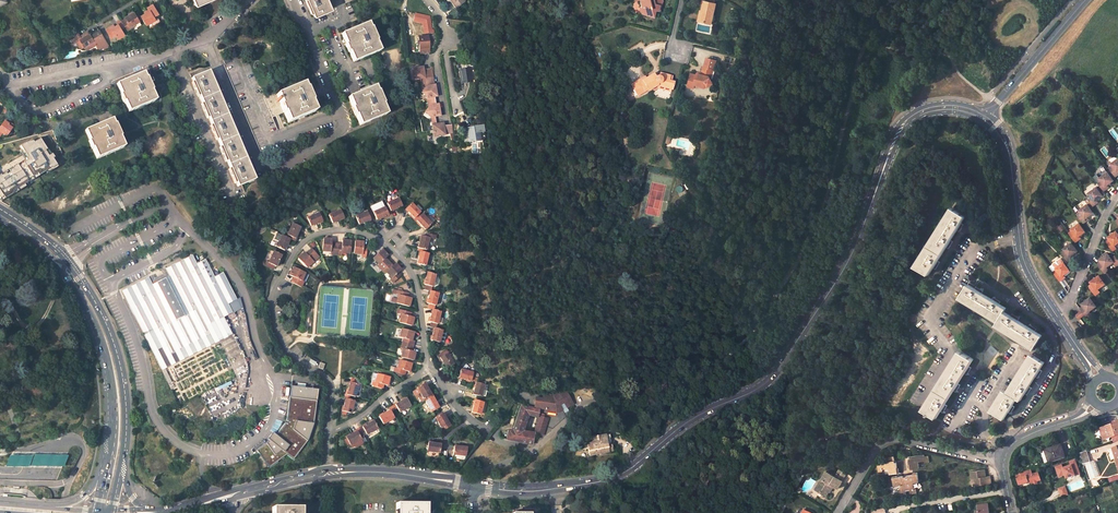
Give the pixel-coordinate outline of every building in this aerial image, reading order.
[(314,16),(332,9),(328,0),(307,0),(314,16)] [(456,8),(465,1),(464,0),(449,0),(456,8)] [(646,2),(647,5),(649,5),(650,13),(658,15),(659,10),(663,11),(665,5),(667,6),(669,1),(668,0),(647,0),(646,2)] [(718,4),(714,3),(715,0),(705,0),(705,1),(706,1),(705,5),(704,4),(699,21),(712,25),(718,4)] [(152,4),(147,7),(148,9),(149,11),(144,14),(140,16),(141,18),(145,25),(154,20),(153,17),(158,14),(152,4)] [(133,12),(123,18),(124,19),(121,21),(125,28),(126,30),(133,26),(132,25),(134,24),(138,21),(141,18),(140,16),(138,12),(134,14),(133,12)] [(119,20),(116,22),(117,25),(114,27),(111,28),(110,27),(106,29),(111,38),(115,36),(117,39),(124,35),(120,30),(125,28),(121,21),(120,22),(119,20)] [(345,45),(348,52),(349,52),(354,62),(380,51),(376,40),(377,40),(372,27),(371,28),(369,23),(342,34),(346,44),(345,45)] [(70,36),(74,43),(75,42),(79,48),(81,48),(83,47),(85,49),(87,50),(90,48),(91,49),(96,45),(98,49),(100,49),(103,47),(103,48),(109,45),(101,32),(91,38),(89,33),(84,36),(85,38),(82,40),(81,38),(77,32),(70,36)] [(428,36),(418,37),(420,54),(430,53),(428,36)] [(225,65),(224,65),(261,151),(268,148),(230,58),(224,61),(225,65)] [(711,86),(712,88),(717,85),(713,77),(714,70),(717,70),(719,61),(710,58),(708,68),(706,67),(704,76),(701,75),(701,76),(694,74),(691,87),(697,89),(697,87),(705,89),(711,86)] [(420,68),(412,69),(413,80),(421,79),(424,79),(425,88),(426,87),(433,86),(431,78),(433,77),(431,68),(423,69),(421,70),(420,68)] [(470,69),(459,70),(461,84),(472,82),(470,69)] [(192,78),(191,78),(238,187),(255,180),(209,71),(192,78)] [(144,73),(117,84),(121,94),(120,95),(123,102),(124,102),(129,112),(155,101),(151,90),(153,90),(147,77),(146,78),(144,73)] [(659,86),(673,89),(675,89),(676,82),(673,81),(674,77),(661,74),(661,76),(659,76),(657,77),(655,74),(645,81),(643,79),(634,85),(641,96),(650,89),(651,91),(654,88),(659,86)] [(303,83),(276,95),(276,93),(263,99),(273,120),(285,115),(288,123),(315,111),(311,101),(312,101),(306,88),(306,89),(303,83)] [(352,108),(355,116),(356,115),(360,125),(387,114),(383,104),(384,103),(378,91),(377,91),(375,86),(348,97),(353,107),(352,108)] [(433,88),(433,86),(426,87),(425,88),(425,89),(423,91),(427,96),(429,107),(430,106),(433,105),(436,105),(435,97),(437,97),(435,88),(433,88)] [(431,117),(435,116),(440,115),(439,107),(437,107),(436,105),(433,105),(430,106),(429,107),(428,109),(425,113),(429,114),(429,118),(431,117)] [(104,122),(85,130),(90,141),(89,141),(92,149),(93,148),(97,158),(124,147),(120,137),(121,136),(115,124),(114,124),(112,119),(104,122)] [(2,133),(4,135),(6,133),(8,134),(14,126),(9,122),(8,124),(5,121),(0,127),(0,136),(2,133)] [(434,137),(446,135),(445,134),(453,133),(452,124),(443,126),(441,126),(440,125),(436,125),(432,126),(434,137)] [(478,127),(468,128),(470,142),(480,140),(478,127)] [(41,138),(35,142),(34,141),(27,143),(21,146),(29,157),(25,160),(26,161),(20,165),(19,163),(0,175),(0,197),(1,199),(6,196),(7,197),(15,193),(14,191),(29,182),(28,180),(39,173),(40,175),(58,165),(53,157),(55,156),(53,154),(52,155),(41,138)] [(1111,163),(1112,164),(1109,166),(1116,175),(1117,174),(1117,171),(1117,158),(1111,163)] [(1114,178),(1108,170),(1099,176),(1101,178),(1098,180),(1104,189),(1107,186),(1106,184),(1114,178)] [(28,180),(29,182),(14,191),(15,193),(30,183),(29,182),(40,175),(39,173),(28,180)] [(1098,184),(1090,190),(1091,192),(1087,195),(1094,204),(1098,201),(1096,199),(1105,193),(1098,184)] [(402,206),(398,198),(387,204),(390,211),(402,206)] [(1088,218),(1087,217),(1095,211),(1089,202),(1080,208),(1082,210),(1078,212),(1085,221),(1088,218)] [(411,203),(405,209),(414,218),(417,215),(420,213),(411,203)] [(385,207),(373,213),(377,220),(388,215),(385,207)] [(965,215),(952,207),(915,266),(928,274),(935,263),(947,243),(958,226),(965,215)] [(340,210),(329,216),(332,223),(344,218),(340,210)] [(370,220),(367,212),(356,217),(357,219),(357,220),(359,225),(370,220)] [(319,213),(307,219),(310,226),(322,221),(319,213)] [(425,230),(431,224),(422,215),(420,218),(416,221),(425,230)] [(1070,232),(1078,241),(1081,238),(1079,236),(1087,230),(1081,222),(1073,228),(1074,229),(1070,232)] [(300,227),(293,223),(287,235),(287,236),(295,239),(297,234),(300,227)] [(1108,239),(1115,249),(1117,247),(1117,228),(1111,234),(1112,236),(1108,239)] [(436,235),(427,233),(426,237),(420,236),(417,248),(422,249),(426,250),(429,238),(435,240),(436,235)] [(287,237),(282,235),(276,247),(284,251),(290,239),(287,237)] [(334,249),(335,244),(332,243),(332,239),(323,238),(322,251),(331,252),(330,254),(334,255),(334,249)] [(342,240),(341,244),(338,244),(337,249),(337,255),(341,256),(341,253),(350,254),(351,241),(342,240)] [(363,246),(364,242),(355,241),(353,254),(362,255),(362,257),(366,258),(367,246),(363,246)] [(1072,256),(1080,249),(1074,241),(1066,247),(1067,249),(1063,251),(1070,260),(1073,258),(1072,256)] [(304,252),(298,259),(306,268),(319,256),(311,249),(306,254),(304,252)] [(388,256),(382,249),(373,258),(379,265),(377,266),(380,269),(388,261),(385,258),(388,256)] [(1102,256),(1103,259),(1100,262),(1107,271),(1113,267),(1111,264),(1117,260),(1117,262),(1117,255),(1117,253),(1114,255),(1110,250),(1102,256)] [(266,267),(268,263),(275,267),(276,267),(281,255),(273,251),(268,262),(265,260),(264,262),(264,265),(266,267)] [(425,266),(428,253),(421,251),(420,251),(417,264),(425,266)] [(149,277),(122,290),(144,335),(153,331),(162,348),(223,317),(232,312),(228,303),(236,299),(223,272),(214,276),(205,259),(196,263),(192,255),(165,268),(169,276),(153,285),(149,277)] [(385,272),(393,265),(388,261),(380,269),(384,273),(385,272)] [(1065,276),(1072,270),(1066,262),(1059,268),(1060,269),(1056,272),(1063,281),(1067,278),(1065,276)] [(401,270),(395,263),(393,265),(385,272),(392,279),(390,280),(393,283),(401,275),(398,272),(401,270)] [(305,273),(294,267),(290,275),(293,277),(291,282),(301,287),(304,282),(301,281),(305,273)] [(152,275),(149,277),(153,285),(169,276),(165,268),(161,270),(163,274),(159,277),(155,279),(152,275)] [(436,274),(427,272),(424,285),(425,285),(432,287),(436,274)] [(1101,292),(1105,289),(1103,286),(1109,281),(1102,273),(1094,279),(1095,281),(1091,284),(1098,293),(1100,291),(1101,292)] [(994,323),(1013,336),(1031,348),(1039,335),(1030,330),(1012,318),(1001,311),(1004,306),(995,300),(975,288),(967,282),(959,296),(996,320),(994,323)] [(408,293),(397,290),(396,294),(399,295),(396,304),(409,307),(411,298),(407,297),(408,293)] [(435,306),(438,293),(431,291),(430,291),(427,304),(428,304),(435,306)] [(1093,309),(1099,304),(1093,296),(1085,302),(1086,304),(1082,307),(1090,316),(1095,313),(1093,309)] [(241,308),(236,299),(228,303),(232,312),(241,308)] [(411,313),(400,309),(399,314),(401,315),(399,323),(411,326),(414,317),(410,316),(411,313)] [(437,324),(441,312),(434,310),(432,309),(429,322),(430,322),(437,324)] [(144,335),(162,370),(232,334),(223,317),(162,348),(153,331),(144,335)] [(414,332),(401,328),(399,337),(403,338),(402,342),(408,344),(413,345),(414,341),(412,340),(414,332)] [(439,343),(442,330),(436,328),(436,329),(434,328),(430,340),(432,341),(439,343)] [(403,349),(401,357),(413,361),(415,352),(411,351),(412,347),(407,346),(402,344),(401,348),(403,349)] [(436,355),(438,358),(439,358),(447,353),(448,352),(446,350),(436,355)] [(954,387),(965,368),(972,357),(959,350),(923,410),(936,417),(941,408),(954,387)] [(447,353),(439,358),(446,369),(453,365),(452,363),(457,360),(455,356),(453,355),(449,358),(447,353)] [(1002,389),(989,409),(1003,418),(1009,408),(1016,397),(1019,399),(1023,392),(1036,371),(1043,361),(1030,353),(1006,391),(1002,389)] [(394,368),(393,372),(398,373),(404,375),(405,371),(409,372),(412,364),(399,360),(397,369),(394,368)] [(473,373),(460,369),(458,378),(471,381),(472,376),(473,373)] [(390,377),(377,374),(373,373),(371,381),(372,382),(371,386),(382,388),(383,385),(387,386),(390,377)] [(358,384),(350,382),(346,395),(355,397),(358,384)] [(484,385),(476,382),(473,395),(481,397),(484,385)] [(424,383),(417,387),(423,398),(427,396),(430,394),(424,383)] [(287,425),(279,437),(273,433),(269,439),(271,441),(268,446),(259,452),(272,468),(280,462),(281,464),(291,457),(297,461),(311,443),(317,425),(320,389),(291,385),(291,401),(289,425),(287,425)] [(556,414),(574,405),(566,387),(553,393),(543,392),(542,397),(536,396),(535,407),(540,409),(539,411),(556,414)] [(431,412),(438,408),(432,396),(428,399),(424,401),(431,412)] [(354,400),(346,398),(342,411),(343,411),(347,412),(351,413),(354,400)] [(406,398),(395,404),(397,408),(399,412),(410,406),(406,398)] [(471,413),(480,415),(483,401),(480,400),(475,399),(471,413)] [(538,415),(540,409),(535,407),(521,403),(513,429),(509,429),(506,438),(530,442),(533,432),(522,430),(527,412),(538,415)] [(390,410),(378,417),(383,424),(394,417),(391,412),(390,410)] [(539,411),(538,415),(533,432),(543,435),(550,414),(545,413),(539,411)] [(442,413),(435,417),(441,429),(442,428),(449,424),(442,413)] [(924,426),(928,421),(922,417),(919,423),(924,426)] [(373,421),(362,427),(365,432),(366,434),(377,428),(373,421)] [(1113,423),(1114,425),(1100,429),(1104,440),(1113,437),(1115,443),(1117,442),(1117,421),(1113,423)] [(356,431),(345,438),(350,445),(361,439),(359,435),(356,431)] [(588,445),(590,455),(598,454),(613,451),(610,435),(592,438),(593,444),(588,445)] [(428,442),(426,451),(440,453),(440,449),(440,444),(428,442)] [(1060,445),(1051,448),(1051,449),(1041,452),(1045,464),(1049,463),(1065,458),(1060,445)] [(465,456),(467,448),(454,446),(453,451),(453,454),(465,456)] [(1080,454),(1084,467),(1087,466),(1091,479),(1101,476),(1096,460),(1092,462),(1089,451),(1080,454)] [(32,456),(10,456),(5,467),(29,467),(29,466),(64,467),(69,456),(32,455),(32,456)] [(909,466),(910,471),(919,469),(918,464),(924,462),(924,464),(929,463),(927,457),(924,457),(923,455),(909,458),(911,466),(909,466)] [(896,471),(895,466),(893,466),(891,458),(885,460),(886,464),(880,465),(880,468),(876,468),(878,475),(882,474),(881,473),(887,472),(888,477),(898,475),(897,470),(896,471)] [(1064,477),(1065,479),(1080,475),(1076,460),(1069,462),(1070,467),(1063,469),(1062,465),(1055,467),(1058,478),(1064,477)] [(970,479),(973,478),(975,486),(991,482),(989,475),(984,476),(982,468),(968,472),(970,479)] [(1031,470),(1015,475),(1019,487),(1029,483),(1031,484),(1034,483),(1037,482),(1041,481),(1038,474),(1032,476),(1031,470)] [(833,478),(841,482),(845,475),(837,471),(833,478)] [(825,474),(816,491),(823,494),(822,495),(827,498),(829,493),(831,494),(834,489),(838,491),(842,483),(841,482),(833,478),(825,474)] [(901,488),(902,492),(900,493),(901,497),(907,496),(906,493),(911,492),(911,496),(917,494),(916,490),(913,490),(912,485),(919,484),(917,474),(913,475),(913,476),(907,477),(907,479),(904,480),(904,478),(898,479),(897,478),(893,479),(895,488),(901,488)] [(1060,498),(1068,496),(1066,487),(1058,489),(1060,498)] [(272,501),(272,512),(301,512),(302,502),(272,501)] [(393,512),(422,512),(422,502),(393,502),(393,512)] [(975,512),(988,512),(987,503),(977,504),(978,510),(975,511),(975,512)]
